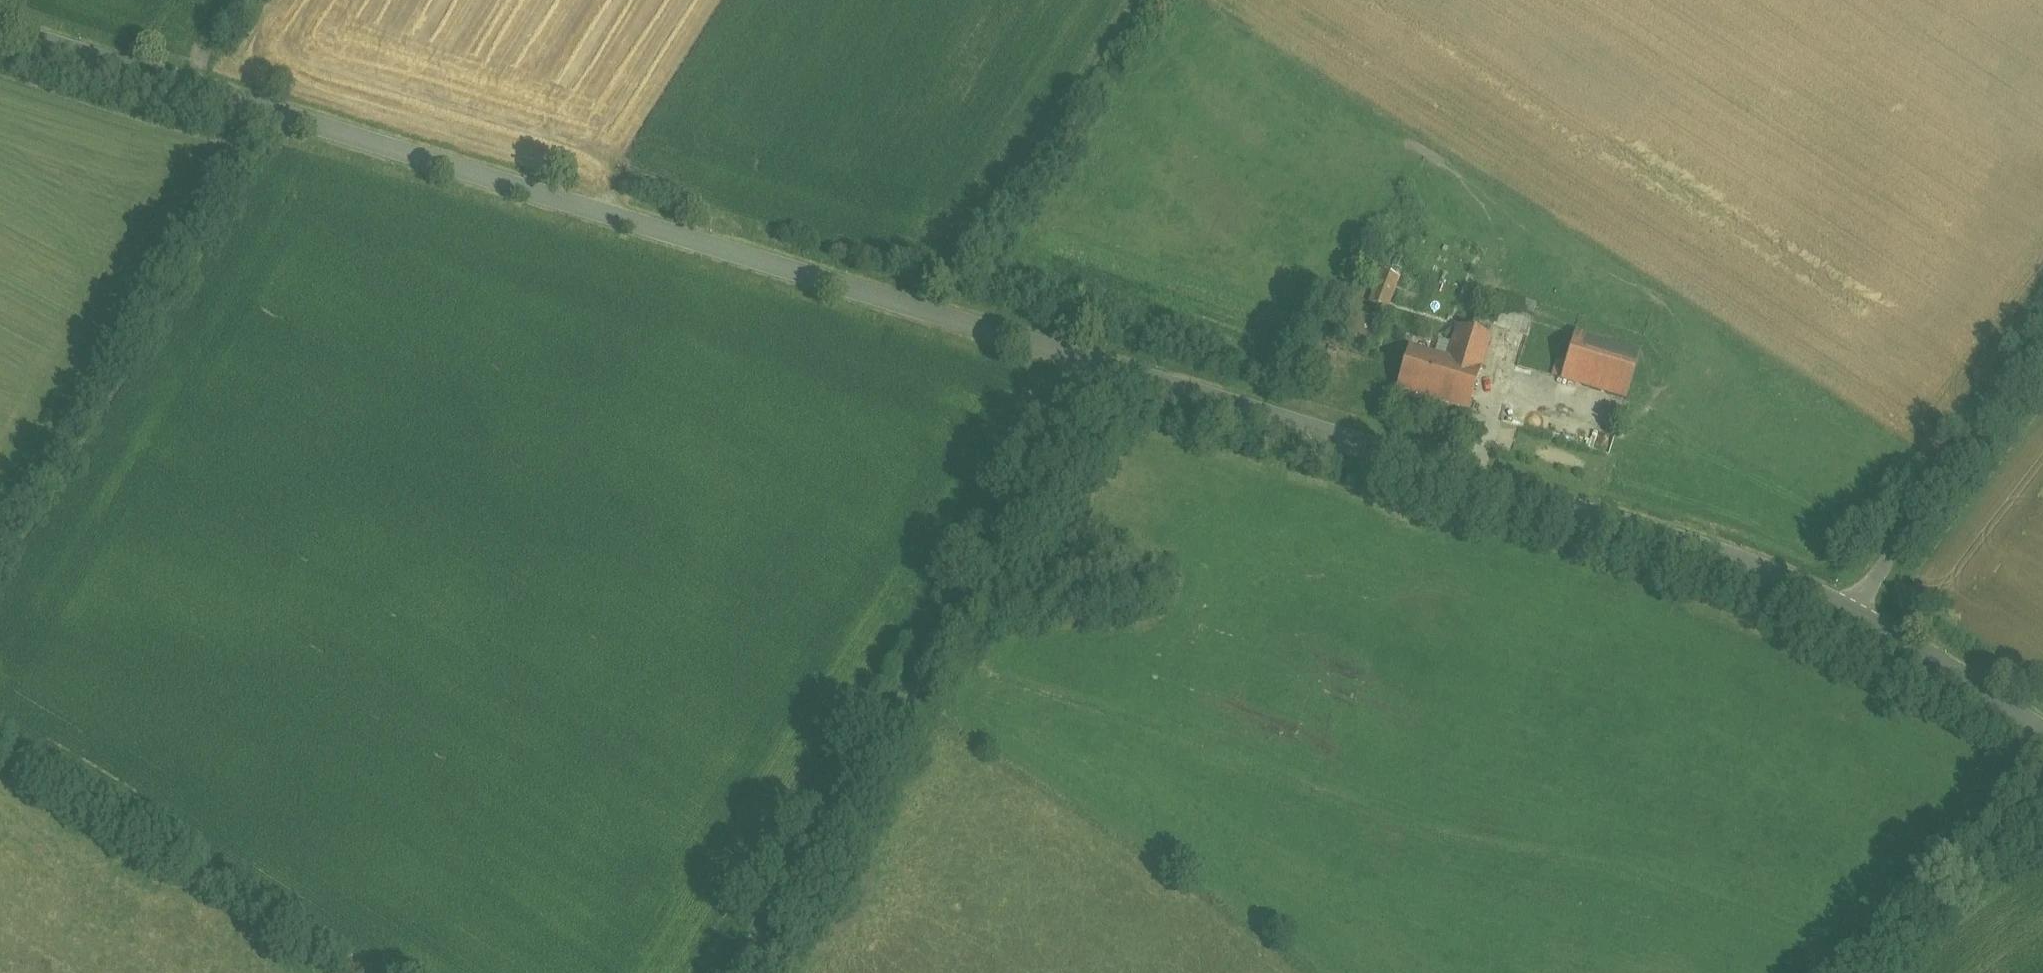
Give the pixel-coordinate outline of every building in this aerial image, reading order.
[(1380,272),(1372,307),(1389,311),(1397,276),(1380,272)] [(1499,325),(1487,357),(1454,345),(1439,388),(1505,411),(1519,371),(1520,371),(1533,337),(1499,325)] [(1550,383),(1627,400),(1639,349),(1562,332),(1550,383)]
